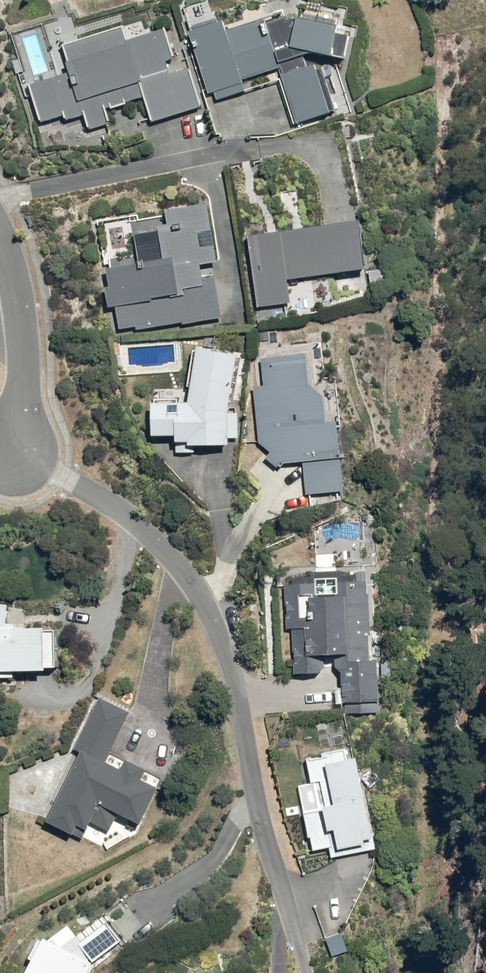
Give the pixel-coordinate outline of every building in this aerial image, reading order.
[(229,22),(194,32),(213,100),(251,89),(249,82),(283,73),(298,128),(340,116),(327,73),(307,78),(300,55),(343,63),(349,34),(306,25),(269,26),(234,37),(229,22)] [(130,32),(72,50),(80,77),(38,90),(49,124),(69,117),(71,124),(92,117),(97,133),(117,127),(112,110),(149,99),(157,123),(206,108),(194,71),(186,74),(173,34),(134,46),(130,32)] [(164,222),(165,230),(141,233),(146,262),(116,266),(118,284),(113,285),(116,304),(122,303),(125,325),(139,323),(140,328),(224,317),(220,288),(208,290),(205,263),(219,262),(217,243),(206,244),(205,229),(214,228),(212,203),(172,207),(173,221),(164,222)] [(360,221),(249,236),(259,308),(291,303),(288,280),(367,269),(360,221)] [(199,398),(162,397),(161,431),(185,432),(185,438),(196,438),(196,442),(237,442),(237,437),(243,437),(244,348),(200,347),(199,398)] [(333,393),(316,381),(314,352),(268,355),(270,384),(259,385),(263,440),(275,450),(270,457),(283,466),(288,459),(309,459),(309,489),(349,489),(348,419),(333,419),(333,393)] [(377,630),(375,578),(365,578),(364,571),(300,572),(301,582),(293,582),(294,625),(299,625),(300,672),(329,671),(328,649),(346,649),(347,711),(385,710),(383,630),(377,630)] [(22,675),(21,667),(56,667),(56,662),(64,662),(64,625),(61,625),(61,616),(25,616),(25,611),(14,611),(14,598),(0,598),(0,675),(22,675)] [(86,751),(55,819),(54,821),(81,834),(88,819),(109,829),(118,810),(144,822),(162,783),(146,775),(150,765),(130,755),(126,763),(112,757),(134,709),(100,693),(76,746),(86,751)] [(372,746),(312,754),(315,780),(320,779),(324,806),(312,808),(317,849),(337,847),(339,854),(387,848),(372,746)] [(16,972),(79,972),(86,960),(114,940),(101,921),(75,940),(63,922),(40,937),(37,935),(16,972)]
